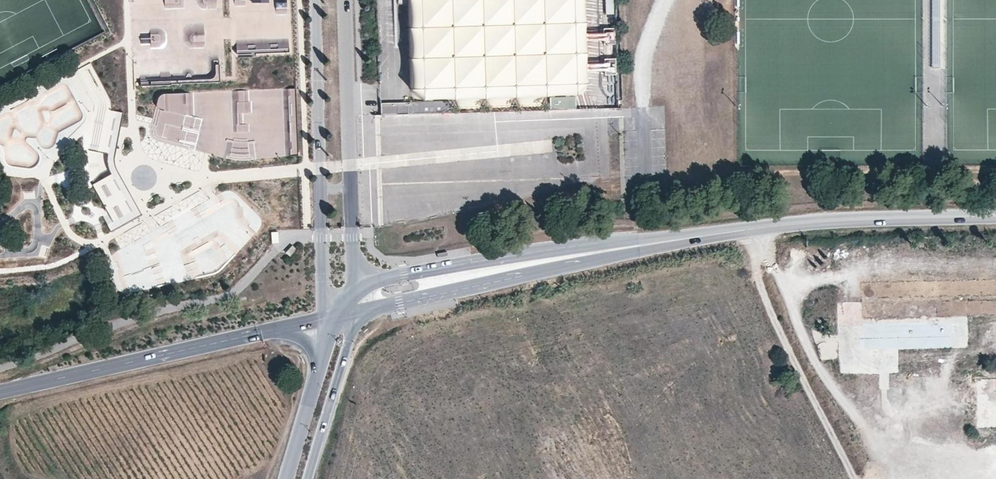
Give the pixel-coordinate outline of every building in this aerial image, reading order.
[(576,108),(576,95),(578,94),(582,94),(584,92),(587,88),(588,84),(585,0),(409,0),(411,86),(412,92),(416,96),(419,99),(423,100),(424,101),(413,101),(414,112),(576,108)] [(606,14),(614,13),(613,0),(605,0),(606,14)] [(615,73),(614,58),(607,58),(608,74),(615,73)] [(108,165),(111,175),(93,186),(114,226),(116,230),(140,216),(117,170),(115,163),(114,160),(122,113),(111,110),(111,100),(108,93),(90,63),(85,66),(78,69),(92,94),(96,102),(97,108),(89,148),(97,150),(108,153),(107,159),(108,165)] [(43,227),(45,219),(36,216),(33,224),(43,227)] [(270,230),(271,242),(278,241),(277,229),(270,230)] [(296,249),(293,246),(287,253),(290,256),(296,249)] [(871,361),(871,349),(969,347),(968,314),(943,314),(943,319),(865,321),(866,361),(871,361)] [(908,470),(908,455),(900,455),(900,470),(908,470)]
